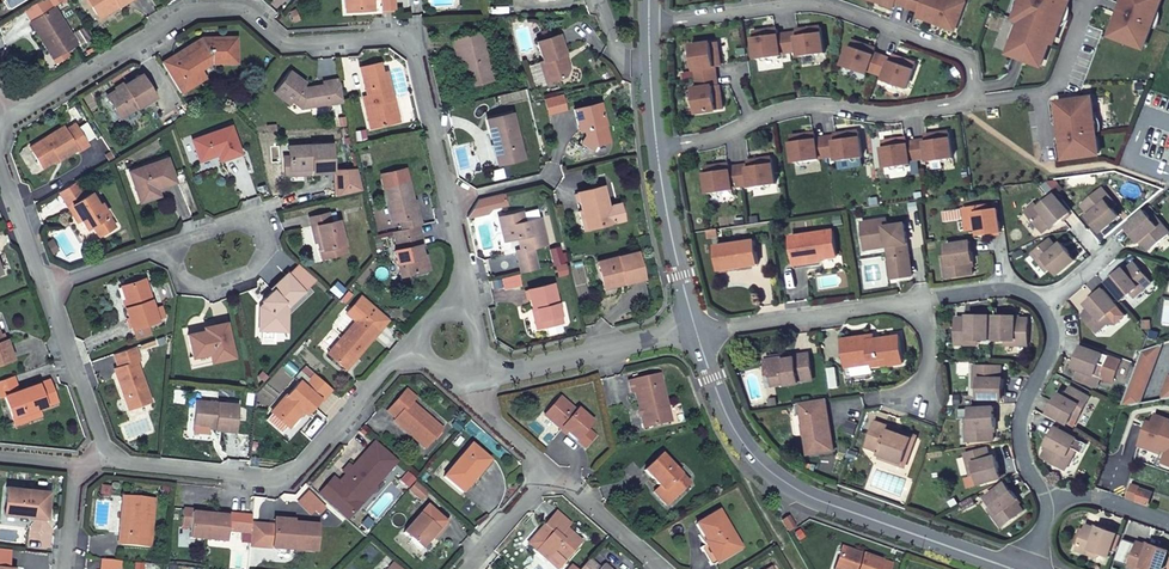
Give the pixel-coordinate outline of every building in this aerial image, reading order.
[(97,15),(116,3),(118,7),(129,0),(88,0),(97,15)] [(346,10),(373,8),(372,0),(345,0),(346,10)] [(394,0),(381,0),(382,8),(395,8),(394,0)] [(908,7),(920,11),(918,15),(956,29),(966,2),(960,0),(911,0),(908,7)] [(1016,19),(1022,21),(1014,43),(1018,44),(1015,54),(1043,64),(1051,43),(1054,44),(1070,0),(1023,0),(1016,19)] [(1162,0),(1125,0),(1116,25),(1120,26),(1116,36),(1144,46),(1162,0)] [(116,3),(97,15),(99,19),(118,7),(116,3)] [(31,22),(49,53),(61,46),(64,51),(76,43),(54,7),(31,22)] [(800,50),(801,56),(825,53),(821,26),(797,30),(797,32),(788,33),(791,52),(800,50)] [(754,32),(757,53),(758,59),(782,56),(781,53),(791,52),(788,33),(779,34),(778,28),(754,32)] [(453,40),(456,50),(460,49),(464,63),(470,84),(494,78),(483,33),(453,40)] [(558,33),(534,40),(540,59),(538,60),(545,82),(565,75),(568,69),(564,58),(562,59),(561,53),(564,52),(558,33)] [(178,52),(162,62),(181,92),(199,81),(199,69),(209,63),(236,62),(236,41),(232,36),(200,38),(185,48),(187,50),(180,55),(178,52)] [(868,74),(869,70),(877,73),(884,55),(876,52),(877,48),(853,40),(844,65),(868,74)] [(721,65),(717,41),(691,45),(694,69),(696,69),(697,78),(716,76),(715,67),(721,65)] [(61,46),(49,53),(53,59),(64,51),(61,46)] [(460,49),(456,50),(459,65),(464,63),(460,49)] [(893,58),(884,55),(877,73),(886,77),(885,80),(908,89),(917,63),(894,55),(893,58)] [(361,67),(368,94),(370,105),(366,106),(370,128),(395,122),(390,101),(395,100),(386,61),(361,67)] [(326,105),(343,102),(339,80),(323,82),(324,85),(307,88),(305,86),(307,84),(290,72),(274,92),(291,104),(293,102),(302,108),(313,107),(316,100),(325,98),(326,105)] [(106,95),(118,114),(136,104),(138,106),(154,97),(141,75),(106,95)] [(716,76),(697,78),(698,87),(693,88),(696,113),(723,109),(719,84),(718,85),(716,76)] [(1070,158),(1100,153),(1092,97),(1062,101),(1064,112),(1060,112),(1064,147),(1068,147),(1070,158)] [(313,107),(326,105),(325,98),(316,100),(313,107)] [(400,121),(395,100),(390,101),(395,122),(400,121)] [(573,109),(577,125),(582,123),(584,131),(585,137),(581,144),(591,151),(595,145),(608,141),(599,103),(573,109)] [(136,104),(118,114),(120,117),(138,106),(136,104)] [(487,118),(493,143),(496,142),(501,162),(522,157),(511,112),(487,118)] [(41,168),(53,161),(59,158),(60,160),(77,150),(78,151),(88,145),(75,124),(66,129),(63,126),(29,148),(41,168)] [(231,126),(193,140),(200,160),(218,154),(220,161),(241,154),(231,126)] [(835,136),(826,138),(829,156),(838,155),(839,161),(863,157),(859,131),(835,134),(835,136)] [(927,139),(917,140),(920,159),(929,158),(929,161),(954,158),(950,132),(926,135),(927,139)] [(820,158),(829,156),(826,138),(817,139),(816,133),(792,136),(796,163),(820,159),(820,158)] [(908,138),(883,141),(887,168),(912,165),(911,161),(920,159),(917,140),(908,142),(908,138)] [(496,142),(493,143),(490,144),(494,163),(501,162),(496,142)] [(288,147),(289,156),(289,169),(311,168),(311,172),(332,171),(331,144),(288,147)] [(289,169),(289,156),(283,156),(284,175),(311,173),(311,172),(311,168),(289,169)] [(748,165),(739,166),(742,185),(751,184),(752,187),(776,184),(772,157),(748,161),(748,165)] [(129,171),(137,195),(156,188),(176,182),(167,158),(129,171)] [(730,164),(705,167),(709,194),(733,190),(733,186),(742,185),(739,166),(730,167),(730,164)] [(362,190),(357,167),(336,168),(337,195),(362,190)] [(398,220),(401,230),(418,226),(421,225),(419,215),(415,216),(412,201),(406,169),(382,174),(392,221),(398,220)] [(1058,184),(1054,180),(1046,181),(1047,182),(1053,188),(1053,189),(1058,184)] [(75,181),(59,191),(69,208),(73,205),(81,218),(87,227),(92,224),(99,236),(115,226),(101,203),(98,204),(91,192),(84,196),(75,181)] [(1053,188),(1047,182),(1040,187),(1046,194),(1053,188)] [(586,206),(591,225),(613,219),(626,216),(622,201),(610,204),(604,183),(577,190),(581,207),(586,206)] [(156,188),(137,195),(140,202),(158,196),(156,188)] [(1083,206),(1088,211),(1091,215),(1088,217),(1098,230),(1101,233),(1121,217),(1114,209),(1109,203),(1112,200),(1103,190),(1083,206)] [(478,199),(467,217),(487,211),(492,207),(506,203),(504,192),(478,199)] [(1045,234),(1051,229),(1054,226),(1056,228),(1067,218),(1071,215),(1055,196),(1047,203),(1040,208),(1038,205),(1027,214),(1045,234)] [(1044,199),(1038,205),(1040,208),(1047,203),(1044,199)] [(1118,207),(1112,200),(1109,203),(1114,209),(1118,207)] [(77,220),(81,218),(73,205),(69,208),(77,220)] [(985,229),(985,234),(998,232),(1003,232),(1000,209),(990,211),(989,205),(967,209),(970,231),(981,230),(985,229)] [(584,227),(591,225),(586,206),(581,207),(579,208),(584,227)] [(521,272),(538,268),(533,246),(546,243),(540,217),(524,220),(522,211),(499,217),(504,240),(517,237),(520,249),(516,250),(521,272)] [(1145,211),(1126,227),(1130,231),(1140,243),(1143,241),(1150,251),(1168,234),(1168,233),(1160,223),(1157,225),(1152,219),(1145,211)] [(309,217),(314,236),(321,235),(324,248),(331,247),(334,256),(347,253),(338,220),(331,222),(328,213),(309,217)] [(1155,217),(1152,219),(1157,225),(1160,223),(1155,217)] [(893,246),(899,278),(915,276),(907,224),(891,226),(889,219),(865,222),(869,245),(889,242),(890,246),(893,246)] [(401,230),(395,231),(400,250),(395,251),(400,275),(425,270),(422,257),(420,246),(423,245),(418,226),(401,230)] [(718,229),(707,230),(708,238),(719,236),(718,229)] [(794,236),(798,262),(823,258),(839,256),(835,230),(794,236)] [(321,235),(314,236),(316,242),(318,242),(322,258),(334,256),(331,247),(324,248),(321,235)] [(756,240),(718,245),(722,269),(760,264),(756,240)] [(974,247),(973,242),(948,245),(950,256),(951,265),(947,265),(948,279),(975,275),(974,266),(973,261),(976,261),(974,247)] [(1033,248),(1037,253),(1045,246),(1041,242),(1033,248)] [(1059,276),(1076,262),(1073,259),(1065,249),(1060,254),(1057,249),(1051,242),(1045,246),(1037,253),(1034,255),(1049,272),(1053,269),(1059,276)] [(1062,245),(1057,249),(1060,254),(1065,249),(1062,245)] [(895,279),(899,278),(893,246),(890,246),(895,279)] [(597,261),(603,283),(625,278),(626,282),(644,278),(637,251),(597,261)] [(823,258),(798,262),(799,270),(825,267),(823,258)] [(1124,302),(1133,294),(1139,289),(1142,292),(1152,283),(1136,263),(1129,269),(1126,272),(1124,270),(1108,283),(1124,302)] [(273,291),(262,300),(264,302),(261,305),(260,329),(277,330),(278,314),(287,315),(288,306),(314,280),(299,265),(271,289),(273,291)] [(625,278),(603,283),(604,288),(626,282),(625,278)] [(121,286),(125,298),(128,306),(125,308),(132,328),(157,321),(145,279),(121,286)] [(528,288),(532,307),(536,307),(541,326),(546,325),(560,321),(561,321),(552,283),(528,288)] [(1139,289),(1133,294),(1136,298),(1142,292),(1139,289)] [(1096,307),(1092,310),(1084,317),(1099,334),(1113,322),(1118,328),(1128,318),(1104,291),(1101,294),(1091,302),(1096,307)] [(356,321),(327,353),(346,369),(390,319),(363,295),(347,313),(356,321)] [(536,307),(532,307),(537,327),(541,326),(536,307)] [(287,330),(287,315),(278,314),(277,330),(287,330)] [(956,344),(969,344),(969,340),(980,340),(990,340),(989,315),(980,315),(969,315),(969,318),(965,318),(956,318),(956,344)] [(1005,316),(995,315),(995,340),(1005,341),(1015,341),(1015,345),(1029,345),(1029,319),(1020,319),(1016,318),(1016,316),(1005,316)] [(188,332),(190,342),(194,354),(210,351),(212,360),(235,355),(227,321),(215,323),(216,326),(205,329),(188,332)] [(560,321),(546,325),(548,333),(562,330),(560,321)] [(15,359),(8,340),(2,342),(0,336),(0,364),(15,359)] [(845,339),(849,367),(874,363),(874,368),(892,365),(905,364),(901,336),(876,339),(871,340),(871,336),(845,339)] [(1138,364),(1123,407),(1141,403),(1163,343),(1144,350),(1138,364)] [(136,347),(114,354),(118,367),(114,368),(122,391),(126,389),(132,407),(150,400),(136,361),(140,360),(136,347)] [(1083,348),(1077,363),(1083,365),(1081,370),(1078,380),(1098,388),(1104,373),(1116,379),(1122,363),(1083,348)] [(193,364),(212,360),(210,351),(194,354),(191,355),(193,364)] [(785,357),(767,359),(770,374),(773,373),(775,384),(786,382),(786,385),(798,383),(798,381),(813,378),(810,353),(796,355),(796,360),(786,362),(785,357)] [(874,363),(849,367),(850,374),(875,371),(874,368),(874,363)] [(979,399),(1004,399),(1004,390),(1004,380),(1001,380),(1001,375),(1001,366),(975,365),(975,379),(979,379),(979,388),(979,399)] [(660,373),(629,380),(631,391),(636,390),(644,426),(671,420),(660,373)] [(333,389),(317,374),(306,386),(306,385),(301,381),(300,380),(299,382),(287,395),(286,394),(270,412),(288,427),(303,410),(307,413),(319,400),(322,402),(333,389)] [(0,381),(0,394),(1,397),(6,396),(16,425),(29,420),(27,416),(40,411),(39,409),(59,402),(50,379),(39,383),(41,386),(33,389),(31,386),(20,390),(15,376),(0,381)] [(1054,407),(1050,414),(1070,425),(1075,417),(1080,420),(1092,399),(1072,388),(1066,398),(1064,402),(1058,399),(1054,407)] [(126,389),(122,391),(128,408),(132,407),(126,389)] [(394,421),(412,436),(415,433),(429,445),(443,428),(412,402),(416,397),(407,389),(389,411),(397,418),(394,421)] [(544,416),(561,430),(563,428),(568,432),(577,440),(593,422),(579,409),(577,412),(560,398),(544,416)] [(830,422),(827,398),(801,402),(809,453),(835,449),(831,429),(828,429),(827,425),(830,422)] [(238,403),(197,400),(194,423),(210,425),(217,425),(216,429),(235,431),(238,403)] [(995,417),(995,407),(970,409),(971,419),(971,429),(967,429),(968,442),(994,441),(993,433),(993,428),(996,428),(995,417)] [(27,416),(29,420),(42,416),(40,411),(27,416)] [(1155,414),(1152,422),(1147,420),(1139,445),(1161,453),(1163,448),(1168,450),(1168,419),(1155,414)] [(1076,428),(1080,420),(1075,417),(1070,425),(1076,428)] [(884,448),(881,455),(904,462),(913,439),(891,431),(892,427),(877,422),(869,442),(884,448)] [(904,462),(881,455),(879,459),(906,468),(919,436),(892,427),(891,431),(913,439),(904,462)] [(1068,471),(1074,459),(1070,457),(1075,449),(1080,440),(1058,428),(1054,436),(1048,447),(1051,448),(1049,451),(1045,459),(1068,471)] [(415,433),(412,436),(426,448),(429,445),(415,433)] [(347,475),(340,483),(336,486),(342,492),(336,499),(352,514),(362,503),(361,502),(399,461),(377,441),(354,467),(347,475)] [(466,495),(480,478),(475,474),(488,458),(472,444),(444,476),(466,495)] [(980,485),(1002,478),(999,469),(997,462),(991,464),(989,459),(986,448),(965,454),(971,476),(977,475),(980,485)] [(1070,457),(1074,459),(1079,451),(1075,449),(1070,457)] [(645,470),(660,485),(673,498),(690,482),(662,453),(645,470)] [(475,474),(480,478),(493,462),(488,458),(475,474)] [(347,475),(354,467),(351,464),(344,472),(347,475)] [(406,472),(400,479),(407,485),(413,478),(406,472)] [(336,486),(340,483),(334,477),(318,495),(324,499),(347,519),(352,514),(336,499),(342,492),(336,486)] [(1008,481),(1006,483),(1012,490),(1014,489),(1008,481)] [(1012,490),(1006,483),(987,498),(993,506),(999,513),(995,516),(1003,527),(1024,512),(1019,505),(1016,501),(1018,499),(1012,490)] [(1127,498),(1136,501),(1141,487),(1142,486),(1132,483),(1127,498)] [(673,498),(660,485),(655,491),(667,504),(673,498)] [(5,486),(4,501),(11,501),(10,514),(46,518),(49,491),(5,486)] [(1136,501),(1149,506),(1154,491),(1141,487),(1136,501)] [(157,499),(129,496),(126,522),(122,522),(119,544),(152,547),(157,499)] [(11,501),(4,501),(3,513),(10,514),(11,501)] [(422,548),(432,537),(438,531),(441,533),(449,524),(427,506),(404,533),(422,548)] [(999,513),(993,506),(989,509),(995,516),(999,513)] [(238,514),(228,513),(228,516),(220,515),(201,513),(193,512),(193,510),(184,509),(182,527),(190,528),(190,539),(227,543),(228,531),(236,533),(238,514)] [(537,531),(526,544),(545,560),(552,551),(564,562),(582,541),(567,528),(570,524),(555,511),(543,524),(546,526),(541,531),(537,531)] [(696,524),(707,543),(718,561),(741,548),(719,511),(696,524)] [(782,520),(788,530),(794,526),(788,517),(782,520)] [(294,527),(294,524),(294,520),(274,518),(273,525),(294,527)] [(268,548),(270,525),(252,523),(250,547),(268,548)] [(317,525),(294,524),(294,527),(273,525),(272,549),(316,552),(317,525)] [(1110,558),(1113,549),(1118,536),(1109,532),(1099,529),(1098,531),(1087,527),(1078,551),(1090,555),(1091,551),(1100,554),(1110,558)] [(438,531),(432,537),(435,539),(441,533),(438,531)] [(1113,549),(1117,551),(1122,537),(1118,536),(1113,549)] [(1138,568),(1141,568),(1142,566),(1150,568),(1162,568),(1168,550),(1151,544),(1150,547),(1144,545),(1137,542),(1129,566),(1138,568)] [(718,561),(707,543),(700,547),(711,565),(718,561)] [(842,546),(835,567),(841,568),(880,568),(883,560),(842,546)] [(545,560),(556,568),(557,568),(564,562),(552,551),(545,560)] [(1099,559),(1100,554),(1091,551),(1090,555),(1099,559)] [(580,568),(604,568),(601,566),(590,557),(580,568)] [(120,560),(103,558),(102,568),(119,568),(120,560)]
